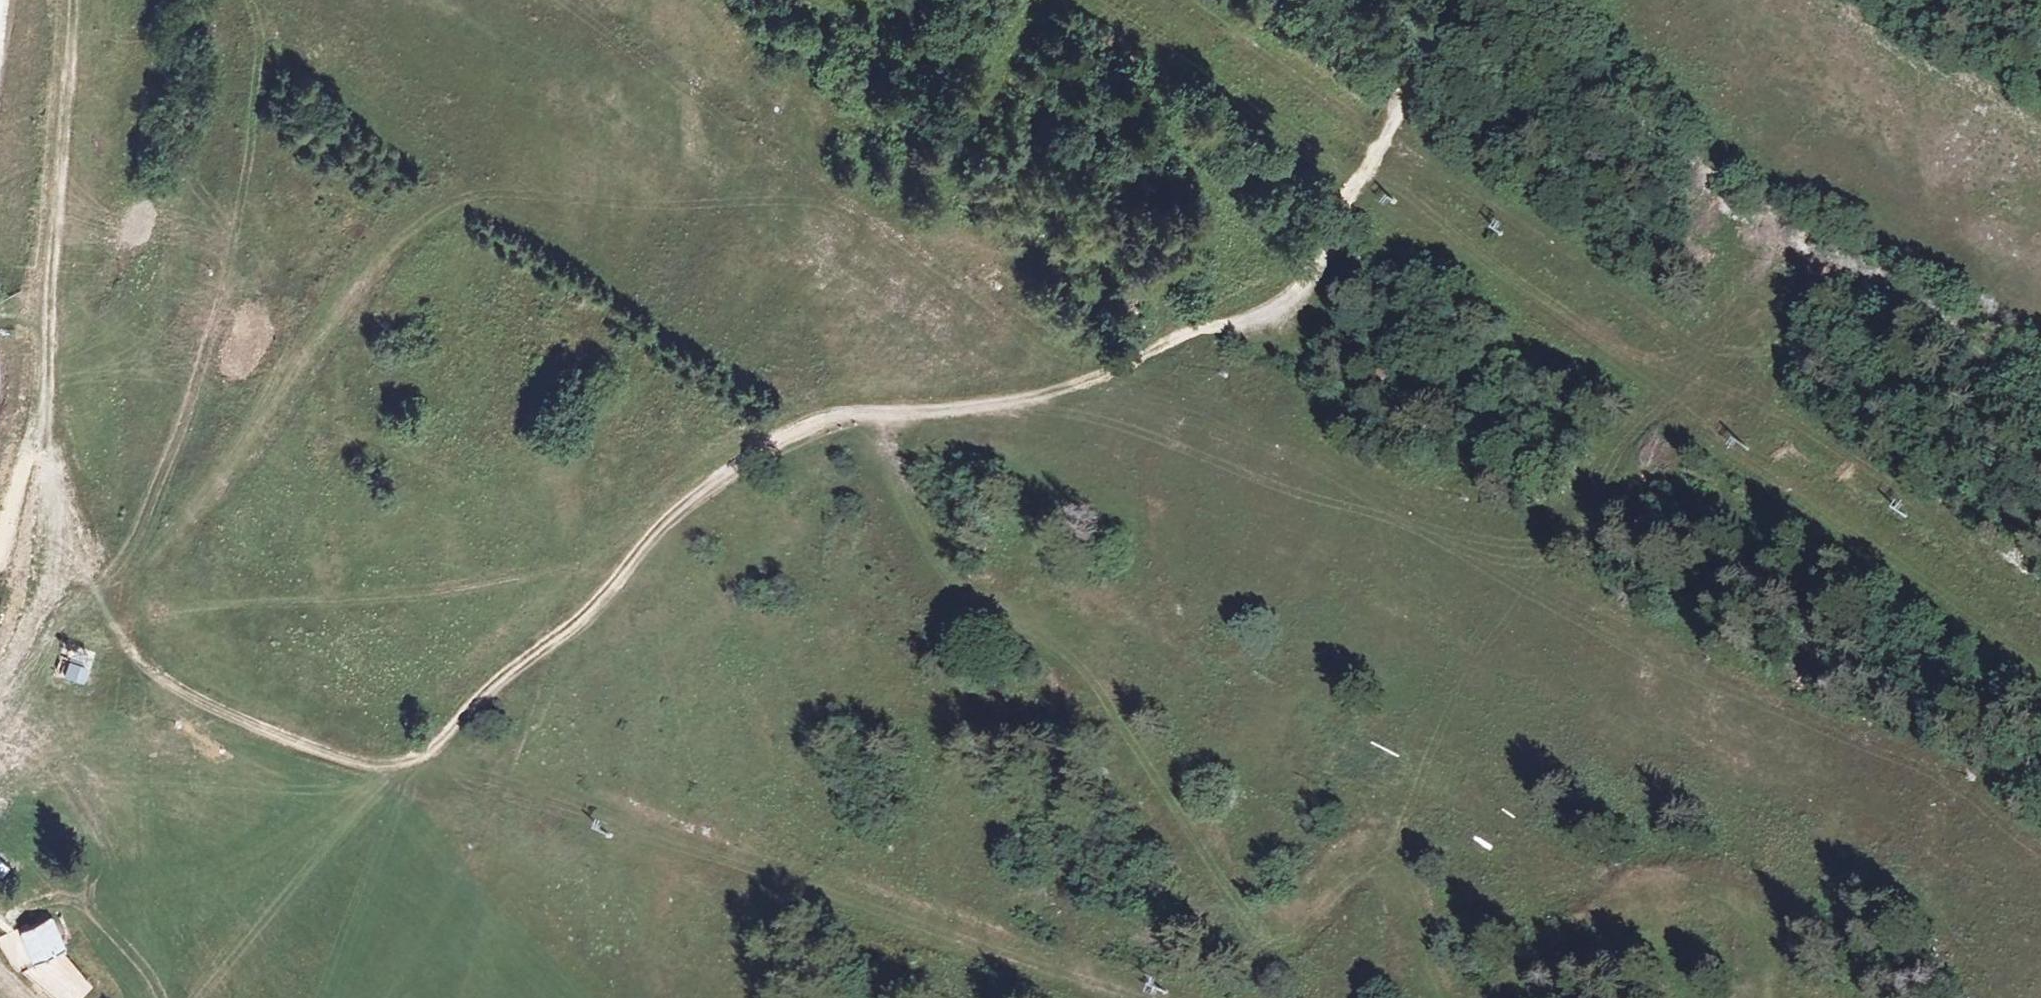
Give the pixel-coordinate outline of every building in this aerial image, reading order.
[(87,655),(68,650),(63,668),(82,673),(87,655)] [(53,918),(23,932),(40,963),(68,950),(53,918)] [(87,986),(65,960),(39,982),(53,997),(73,997),(87,986)]
